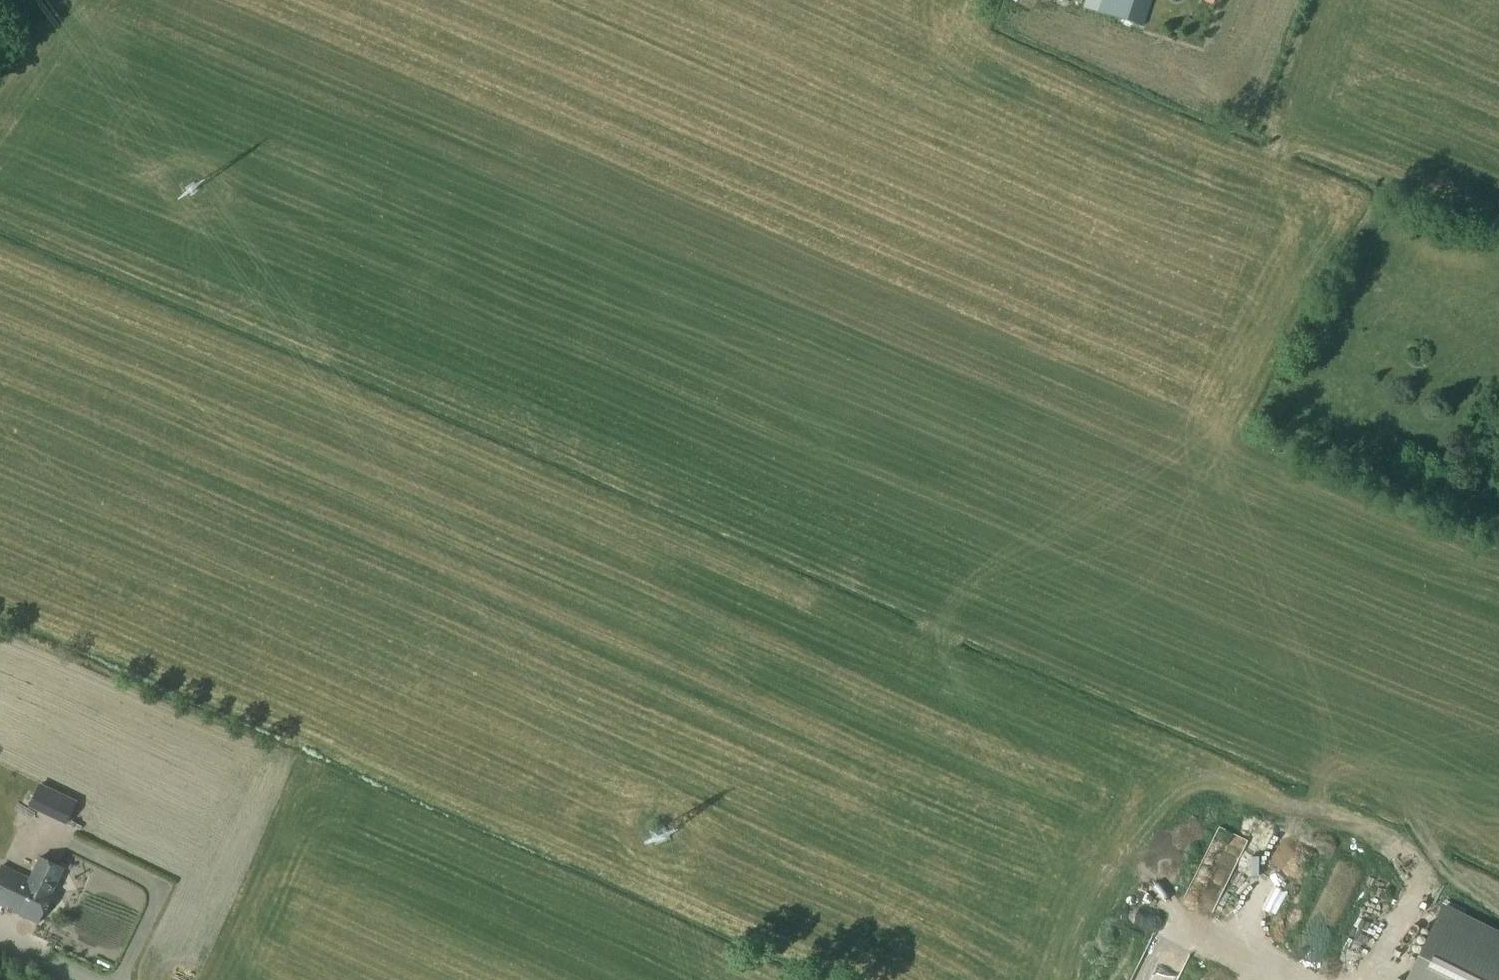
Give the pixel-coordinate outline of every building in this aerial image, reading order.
[(1154,0),(1088,0),(1086,8),(1146,26),(1154,0)] [(39,787),(29,809),(65,825),(75,804),(39,787)] [(0,876),(0,909),(38,926),(64,871),(39,859),(29,883),(2,871),(0,876)] [(1403,979),(1498,979),(1498,937),(1439,908),(1403,979)]
